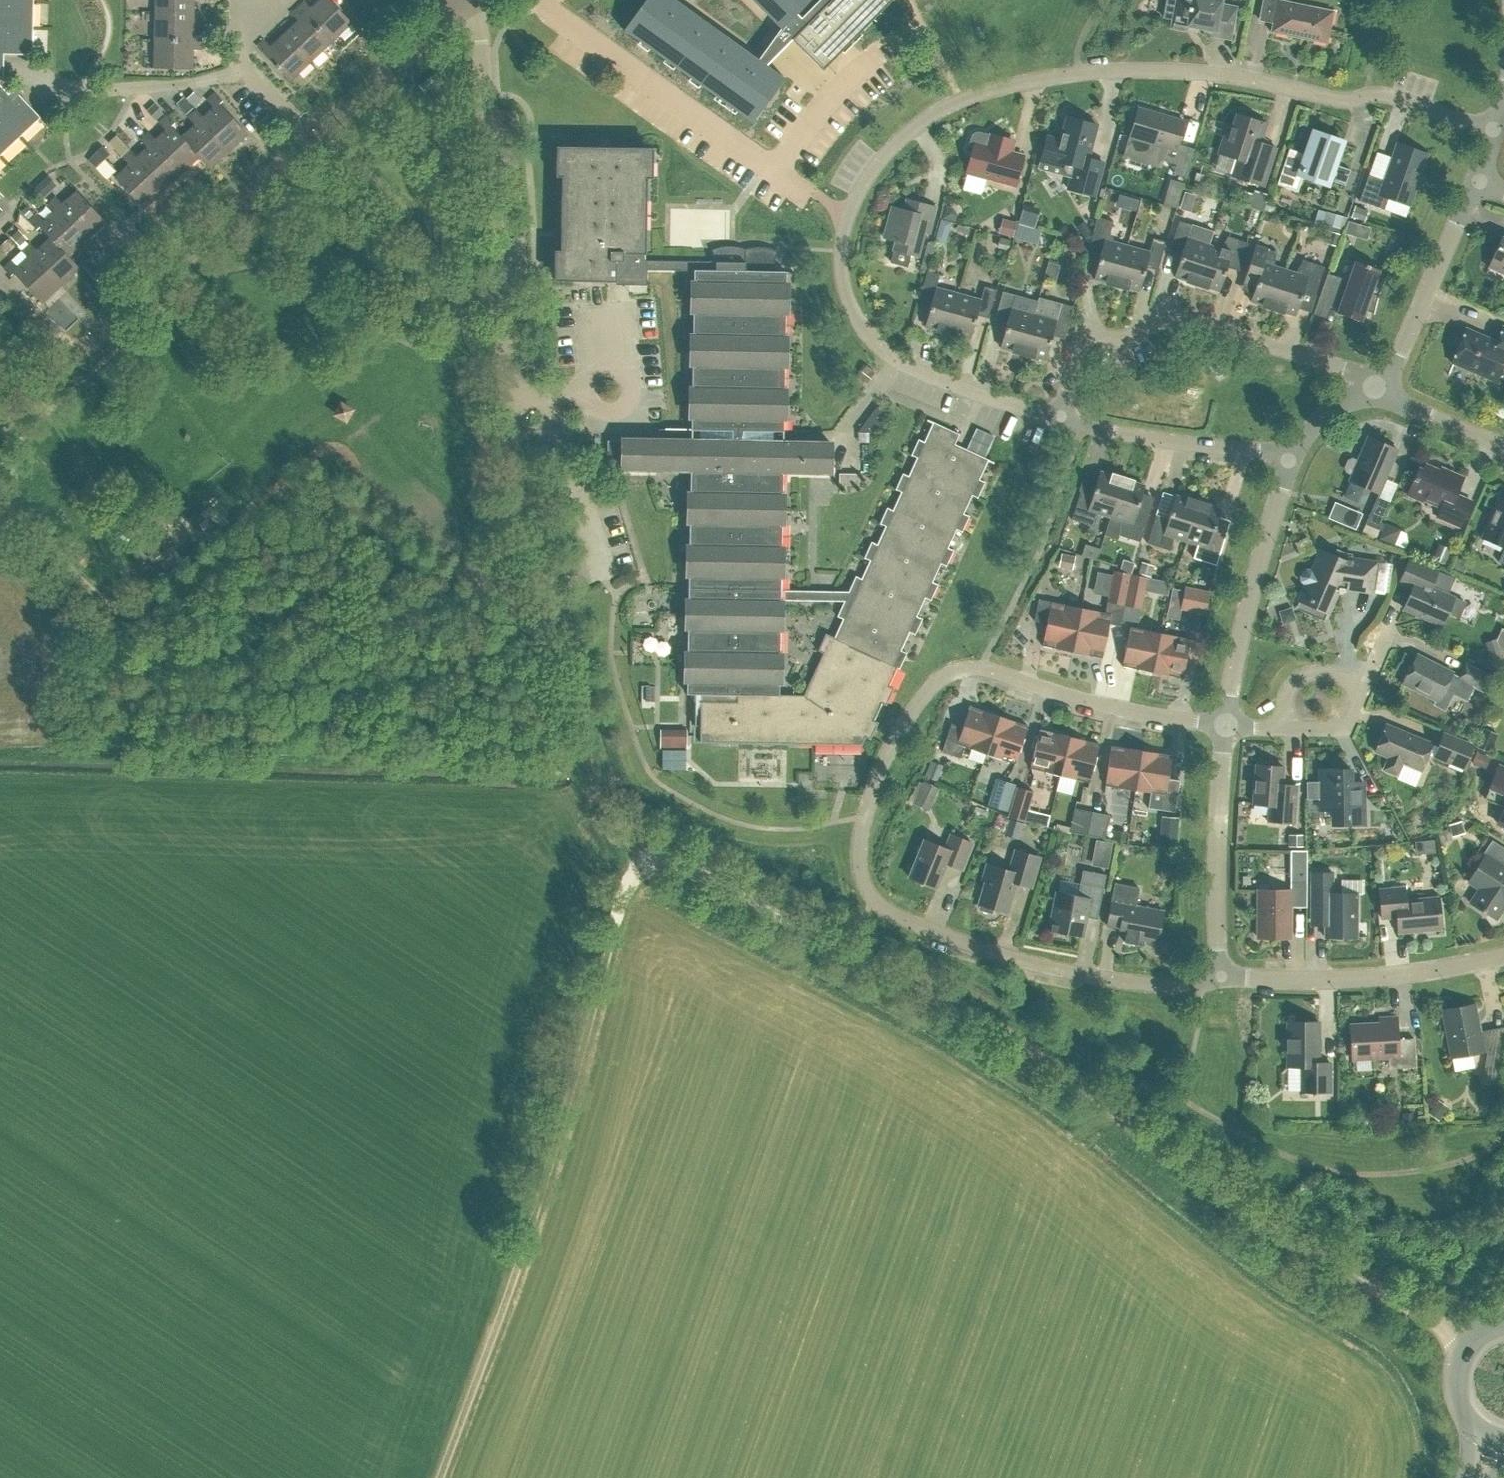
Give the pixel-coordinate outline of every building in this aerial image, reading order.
[(32,55),(34,0),(0,0),(0,54),(32,55)] [(155,10),(193,11),(193,0),(155,0),(155,10)] [(331,41),(351,22),(331,0),(318,0),(310,8),(304,1),(298,7),(331,41)] [(624,30),(640,42),(649,49),(665,60),(674,67),(691,79),(700,85),(716,97),(725,103),(727,105),(736,111),(752,123),(785,78),(775,71),(769,67),(768,66),(766,65),(759,60),(759,59),(754,56),(676,0),(645,0),(624,30)] [(780,28),(795,15),(796,13),(798,11),(803,6),(810,0),(752,0),(780,28)] [(792,39),(823,70),(842,51),(859,33),(874,19),(878,14),(881,11),(892,0),(830,0),(792,39)] [(1163,17),(1172,19),(1171,28),(1187,31),(1188,26),(1203,29),(1202,34),(1230,39),(1236,7),(1221,4),(1222,0),(1166,0),(1163,17)] [(1332,12),(1278,0),(1263,0),(1259,20),(1273,22),(1272,31),(1326,42),(1332,12)] [(310,61),(331,41),(298,7),(291,13),(297,20),(283,33),(310,61)] [(154,39),(201,40),(201,31),(192,31),(193,11),(155,10),(154,39)] [(289,80),(310,61),(283,33),(269,46),(263,40),(257,46),(289,80)] [(201,48),(201,40),(154,39),(154,67),(191,68),(192,48),(201,48)] [(41,118),(14,89),(9,94),(0,85),(0,156),(41,118)] [(193,92),(186,98),(194,107),(201,101),(193,92)] [(200,119),(228,150),(247,133),(219,103),(222,100),(214,92),(207,99),(214,106),(202,117),(200,119)] [(192,108),(182,97),(176,103),(186,114),(192,108)] [(163,113),(154,103),(147,110),(156,120),(163,113)] [(1186,177),(1194,149),(1177,144),(1184,121),(1139,107),(1130,137),(1165,148),(1161,160),(1176,164),(1173,173),(1186,177)] [(200,119),(202,117),(195,110),(187,117),(194,124),(181,136),(209,167),(228,150),(200,119)] [(1264,186),(1276,148),(1265,144),(1262,138),(1267,124),(1236,114),(1230,133),(1223,136),(1218,152),(1237,159),(1231,175),(1264,186)] [(152,143),(180,173),(199,156),(181,136),(171,126),(174,123),(167,115),(159,122),(166,129),(155,139),(152,143)] [(1088,158),(1097,125),(1067,117),(1061,139),(1047,135),(1040,164),(1065,170),(1067,174),(1071,175),(1068,189),(1094,196),(1103,162),(1088,158)] [(990,134),(990,135),(975,131),(974,131),(973,131),(971,133),(970,134),(967,145),(973,147),(966,172),(1016,186),(1024,155),(1005,150),(1008,138),(990,134)] [(1335,164),(1343,142),(1313,131),(1305,154),(1289,148),(1277,184),(1297,191),(1302,176),(1328,185),(1329,180),(1345,185),(1350,170),(1335,164)] [(152,143),(155,139),(149,132),(140,139),(147,147),(137,157),(133,160),(162,190),(180,173),(152,143)] [(1425,182),(1421,173),(1427,154),(1397,143),(1384,180),(1368,175),(1359,201),(1384,210),(1388,198),(1409,205),(1416,187),(1425,182)] [(103,146),(89,159),(96,167),(110,154),(103,146)] [(653,159),(646,159),(646,147),(645,147),(632,147),(576,146),(564,146),(563,146),(563,157),(556,157),(556,176),(561,176),(560,250),(554,250),(554,268),(561,269),(561,280),(598,281),(598,280),(644,281),(644,269),(694,270),(691,428),(665,428),(664,439),(624,438),(624,447),(621,446),(621,441),(613,441),(612,441),(607,440),(607,458),(607,465),(610,465),(620,466),(620,460),(623,460),(623,469),(690,471),(687,683),(686,693),(701,694),(700,743),(861,746),(865,737),(870,739),(878,722),(871,719),(879,702),(886,705),(893,688),(887,686),(896,667),(898,668),(899,669),(906,652),(901,650),(909,632),(915,634),(922,618),(916,615),(925,598),(930,600),(938,584),(932,581),(940,563),(946,566),(953,550),(948,547),(956,529),(962,532),(969,516),(963,513),(972,495),(977,498),(985,481),(979,479),(988,459),(986,458),(995,438),(977,429),(967,450),(955,444),(959,434),(933,422),(924,441),(918,439),(911,455),(916,458),(908,475),(902,473),(895,489),(901,492),(893,510),(887,507),(879,523),(885,526),(877,544),(871,541),(864,558),(869,560),(861,578),(855,575),(848,591),(781,590),(783,472),(829,473),(830,441),(784,441),(786,271),(774,271),(774,265),(779,251),(774,249),(768,248),(762,247),(756,247),(751,248),(745,249),(741,247),(734,246),(726,246),(719,247),(711,250),(715,261),(644,260),(644,254),(645,254),(647,178),(652,178),(653,159)] [(129,164),(115,177),(143,207),(162,190),(133,160),(137,157),(130,149),(122,156),(129,164)] [(49,177),(35,189),(43,198),(56,185),(49,177)] [(1171,180),(1170,180),(1163,202),(1177,206),(1183,184),(1171,180)] [(1185,189),(1180,207),(1191,210),(1196,193),(1185,189)] [(57,207),(86,238),(104,221),(76,190),(61,203),(54,196),(46,203),(53,211),(57,207)] [(1263,211),(1269,193),(1260,190),(1254,209),(1263,211)] [(892,206),(883,237),(895,241),(893,250),(890,259),(890,261),(907,266),(910,254),(918,256),(924,232),(929,233),(936,207),(906,199),(903,209),(892,206)] [(1263,211),(1270,214),(1272,214),(1275,204),(1266,201),(1263,211)] [(945,205),(942,218),(954,221),(956,214),(952,207),(945,205)] [(1024,206),(1020,223),(1033,226),(1037,209),(1024,206)] [(32,214),(25,207),(20,212),(26,219),(32,214)] [(68,255),(86,238),(57,207),(53,211),(42,221),(35,214),(27,221),(35,229),(37,226),(48,238),(66,257),(68,255)] [(1366,224),(1370,212),(1357,207),(1352,219),(1366,224)] [(1268,221),(1270,214),(1263,211),(1260,219),(1268,221)] [(1326,212),(1323,224),(1324,224),(1342,229),(1343,230),(1347,218),(1327,212),(1326,212)] [(1116,287),(1127,245),(1108,240),(1113,221),(1097,217),(1088,251),(1100,254),(1094,279),(1116,285),(1115,287),(1116,287)] [(1014,238),(1018,224),(1002,220),(998,234),(1014,238)] [(1179,221),(1170,249),(1182,253),(1174,276),(1196,283),(1195,286),(1196,286),(1209,245),(1213,232),(1191,225),(1179,221)] [(1084,238),(1092,234),(1085,222),(1078,226),(1084,238)] [(961,233),(963,226),(951,223),(949,229),(961,233)] [(11,237),(19,246),(27,239),(18,230),(11,237)] [(1342,236),(1340,235),(1329,232),(1325,244),(1339,248),(1342,236)] [(1209,245),(1196,286),(1197,284),(1219,291),(1227,267),(1239,271),(1248,243),(1228,236),(1221,249),(1209,245)] [(1501,237),(1488,267),(1503,274),(1503,238),(1501,237)] [(79,266),(68,255),(66,257),(48,238),(35,250),(28,242),(20,249),(27,257),(31,253),(60,284),(79,266)] [(1008,252),(1012,241),(1000,238),(997,249),(1008,252)] [(1127,245),(1116,287),(1117,285),(1139,291),(1146,267),(1158,270),(1165,241),(1153,238),(1149,251),(1127,245)] [(0,251),(4,256),(13,249),(9,244),(0,251)] [(1272,310),(1285,269),(1274,266),(1275,252),(1255,245),(1246,273),(1258,277),(1250,301),(1272,308),(1271,310),(1272,310)] [(41,302),(60,284),(31,253),(27,257),(17,266),(9,259),(2,266),(9,274),(13,271),(41,302)] [(1285,269),(1272,310),(1273,310),(1273,308),(1295,315),(1303,292),(1315,295),(1324,267),(1302,260),(1295,272),(1285,269)] [(1382,286),(1389,273),(1355,260),(1348,280),(1327,273),(1319,297),(1332,301),(1330,306),(1338,309),(1337,313),(1361,321),(1365,311),(1374,314),(1377,300),(1382,286)] [(947,335),(958,293),(936,287),(939,274),(927,270),(919,299),(931,302),(925,326),(947,332),(946,335),(947,335)] [(958,293),(947,335),(948,333),(970,339),(977,315),(989,318),(997,289),(984,286),(981,299),(958,293)] [(1003,291),(995,320),(1007,323),(1000,347),(1022,353),(1021,355),(1022,355),(1038,301),(1015,294),(1003,291)] [(1038,301),(1022,355),(1023,356),(1023,353),(1045,360),(1052,335),(1064,339),(1073,306),(1061,303),(1039,297),(1038,301)] [(1503,327),(1496,341),(1466,328),(1451,362),(1498,382),(1503,368),(1503,327)] [(867,384),(876,373),(867,366),(858,378),(867,384)] [(859,433),(875,433),(889,415),(878,407),(859,433)] [(1379,493),(1397,450),(1368,437),(1357,461),(1352,458),(1348,460),(1345,467),(1346,471),(1352,473),(1349,480),(1379,493)] [(1446,473),(1424,463),(1418,478),(1414,476),(1407,494),(1422,501),(1424,497),(1441,505),(1436,516),(1460,526),(1471,501),(1456,494),(1463,477),(1448,470),(1446,473)] [(1080,491),(1071,519),(1083,523),(1094,526),(1098,513),(1110,517),(1123,476),(1122,475),(1122,478),(1100,471),(1097,478),(1092,495),(1080,491)] [(859,486),(859,474),(839,474),(839,485),(859,486)] [(1123,476),(1110,517),(1120,520),(1118,535),(1140,541),(1149,513),(1137,509),(1145,485),(1123,478),(1123,476)] [(1500,493),(1481,537),(1503,547),(1503,495),(1500,493)] [(1186,541),(1199,500),(1198,499),(1197,502),(1175,495),(1168,519),(1156,515),(1147,543),(1170,550),(1174,537),(1186,541)] [(1377,497),(1366,525),(1378,530),(1389,502),(1377,497)] [(1199,500),(1186,541),(1198,545),(1194,558),(1204,561),(1216,565),(1220,551),(1224,538),(1225,537),(1227,528),(1216,524),(1218,516),(1220,509),(1207,505),(1202,503),(1199,502),(1199,500)] [(1348,510),(1342,525),(1355,531),(1361,516),(1348,510)] [(1382,524),(1375,539),(1392,546),(1398,531),(1382,524)] [(1399,561),(1409,552),(1401,542),(1390,551),(1399,561)] [(1444,564),(1451,550),(1439,544),(1432,558),(1444,564)] [(1348,563),(1319,550),(1311,570),(1306,569),(1302,572),(1300,576),(1301,581),(1305,584),(1298,601),(1328,613),(1339,587),(1372,592),(1377,562),(1350,557),(1348,563)] [(1073,570),(1075,557),(1061,555),(1058,568),(1073,570)] [(1132,574),(1135,562),(1123,558),(1120,570),(1132,574)] [(1464,602),(1454,597),(1432,588),(1439,571),(1409,558),(1399,582),(1412,588),(1403,608),(1442,625),(1446,615),(1456,619),(1464,602)] [(1151,578),(1154,566),(1142,562),(1138,575),(1151,578)] [(1124,607),(1131,574),(1114,571),(1107,603),(1124,607)] [(1124,607),(1122,619),(1139,622),(1141,610),(1145,590),(1156,592),(1159,580),(1148,578),(1131,574),(1124,607)] [(1206,615),(1210,593),(1184,588),(1180,610),(1206,615)] [(1072,651),(1081,607),(1038,599),(1034,620),(1046,623),(1042,645),(1072,651)] [(1081,607),(1072,651),(1102,657),(1109,624),(1121,626),(1122,619),(1124,607),(1107,603),(1106,612),(1081,607)] [(1152,672),(1160,632),(1130,626),(1122,665),(1152,672)] [(1160,632),(1152,672),(1182,678),(1190,639),(1160,632)] [(1492,668),(1503,665),(1499,649),(1487,653),(1492,668)] [(1459,676),(1452,673),(1416,655),(1402,683),(1436,700),(1433,705),(1445,711),(1454,695),(1467,701),(1475,686),(1484,691),(1491,676),(1465,663),(1459,676)] [(986,753),(998,716),(969,706),(962,727),(951,723),(941,751),(960,757),(964,746),(986,753)] [(998,716),(986,753),(1015,763),(1027,725),(998,716)] [(1421,770),(1432,743),(1386,724),(1375,751),(1388,756),(1383,769),(1397,775),(1402,762),(1421,770)] [(1059,775),(1069,736),(1039,729),(1030,768),(1059,775)] [(1433,756),(1465,769),(1475,745),(1444,732),(1433,756)] [(1069,736),(1059,775),(1089,782),(1099,743),(1069,736)] [(1135,789),(1141,750),(1110,745),(1105,785),(1135,789)] [(662,750),(662,769),(686,769),(686,750),(662,750)] [(1141,750),(1135,789),(1150,791),(1148,807),(1175,811),(1179,780),(1168,778),(1171,754),(1141,750)] [(1485,769),(1490,758),(1476,752),(1471,764),(1485,769)] [(938,782),(944,767),(931,761),(925,777),(938,782)] [(1256,764),(1253,804),(1269,805),(1268,821),(1294,823),(1295,801),(1296,793),(1297,786),(1282,785),(1283,766),(1260,764),(1256,764)] [(1499,765),(1485,798),(1503,807),(1503,767),(1499,765)] [(1351,793),(1350,769),(1319,769),(1319,781),(1306,782),(1306,798),(1320,798),(1320,810),(1343,809),(1343,824),(1364,824),(1364,793),(1351,793)] [(1008,812),(1016,785),(996,779),(988,806),(1008,812)] [(933,805),(940,789),(923,781),(916,797),(933,805)] [(1025,823),(1034,792),(1017,787),(1008,818),(1025,823)] [(1087,835),(1091,811),(1076,808),(1071,832),(1087,835)] [(1091,811),(1087,835),(1105,839),(1110,815),(1091,811)] [(1035,813),(1032,825),(1046,828),(1049,817),(1035,813)] [(1020,840),(1025,824),(1009,819),(1004,835),(1020,840)] [(1453,837),(1466,834),(1462,822),(1450,825),(1453,837)] [(1127,843),(1128,832),(1113,830),(1111,841),(1127,843)] [(1160,832),(1159,848),(1174,849),(1176,834),(1160,832)] [(962,869),(972,843),(950,834),(945,848),(923,840),(909,877),(936,888),(946,863),(962,869)] [(1290,846),(1305,846),(1304,835),(1290,835),(1290,846)] [(1492,840),(1483,854),(1485,855),(1472,875),(1483,882),(1470,902),(1495,919),(1503,905),(1503,847),(1492,840)] [(1096,841),(1093,854),(1109,857),(1111,844),(1096,841)] [(1031,887),(1040,857),(1014,850),(1008,870),(986,864),(982,879),(985,880),(978,903),(981,903),(979,908),(991,912),(992,907),(1007,911),(1016,882),(1031,887)] [(1291,882),(1306,882),(1307,852),(1291,851),(1291,882)] [(1097,918),(1103,887),(1106,875),(1082,870),(1077,895),(1058,891),(1050,930),(1081,936),(1085,916),(1097,918)] [(1357,937),(1357,893),(1334,893),(1334,871),(1310,871),(1310,915),(1321,915),(1324,921),(1324,936),(1357,937)] [(1138,889),(1114,885),(1106,925),(1127,929),(1124,941),(1143,945),(1144,941),(1157,943),(1163,910),(1135,905),(1138,889)] [(1405,900),(1404,887),(1379,889),(1381,918),(1396,916),(1398,932),(1441,928),(1438,897),(1405,900)] [(1290,937),(1290,890),(1258,890),(1257,937),(1290,937)] [(1474,1004),(1442,1010),(1451,1057),(1483,1050),(1487,1049),(1483,1077),(1496,1079),(1502,1045),(1482,1044),(1474,1004)] [(1397,1039),(1396,1016),(1379,1017),(1379,1023),(1350,1025),(1352,1058),(1397,1055),(1397,1068),(1415,1066),(1414,1038),(1397,1039)] [(1330,1091),(1330,1062),(1318,1062),(1319,1021),(1287,1021),(1287,1066),(1300,1066),(1300,1091),(1330,1091)] [(1439,1121),(1448,1107),(1437,1100),(1428,1113),(1439,1121)]
